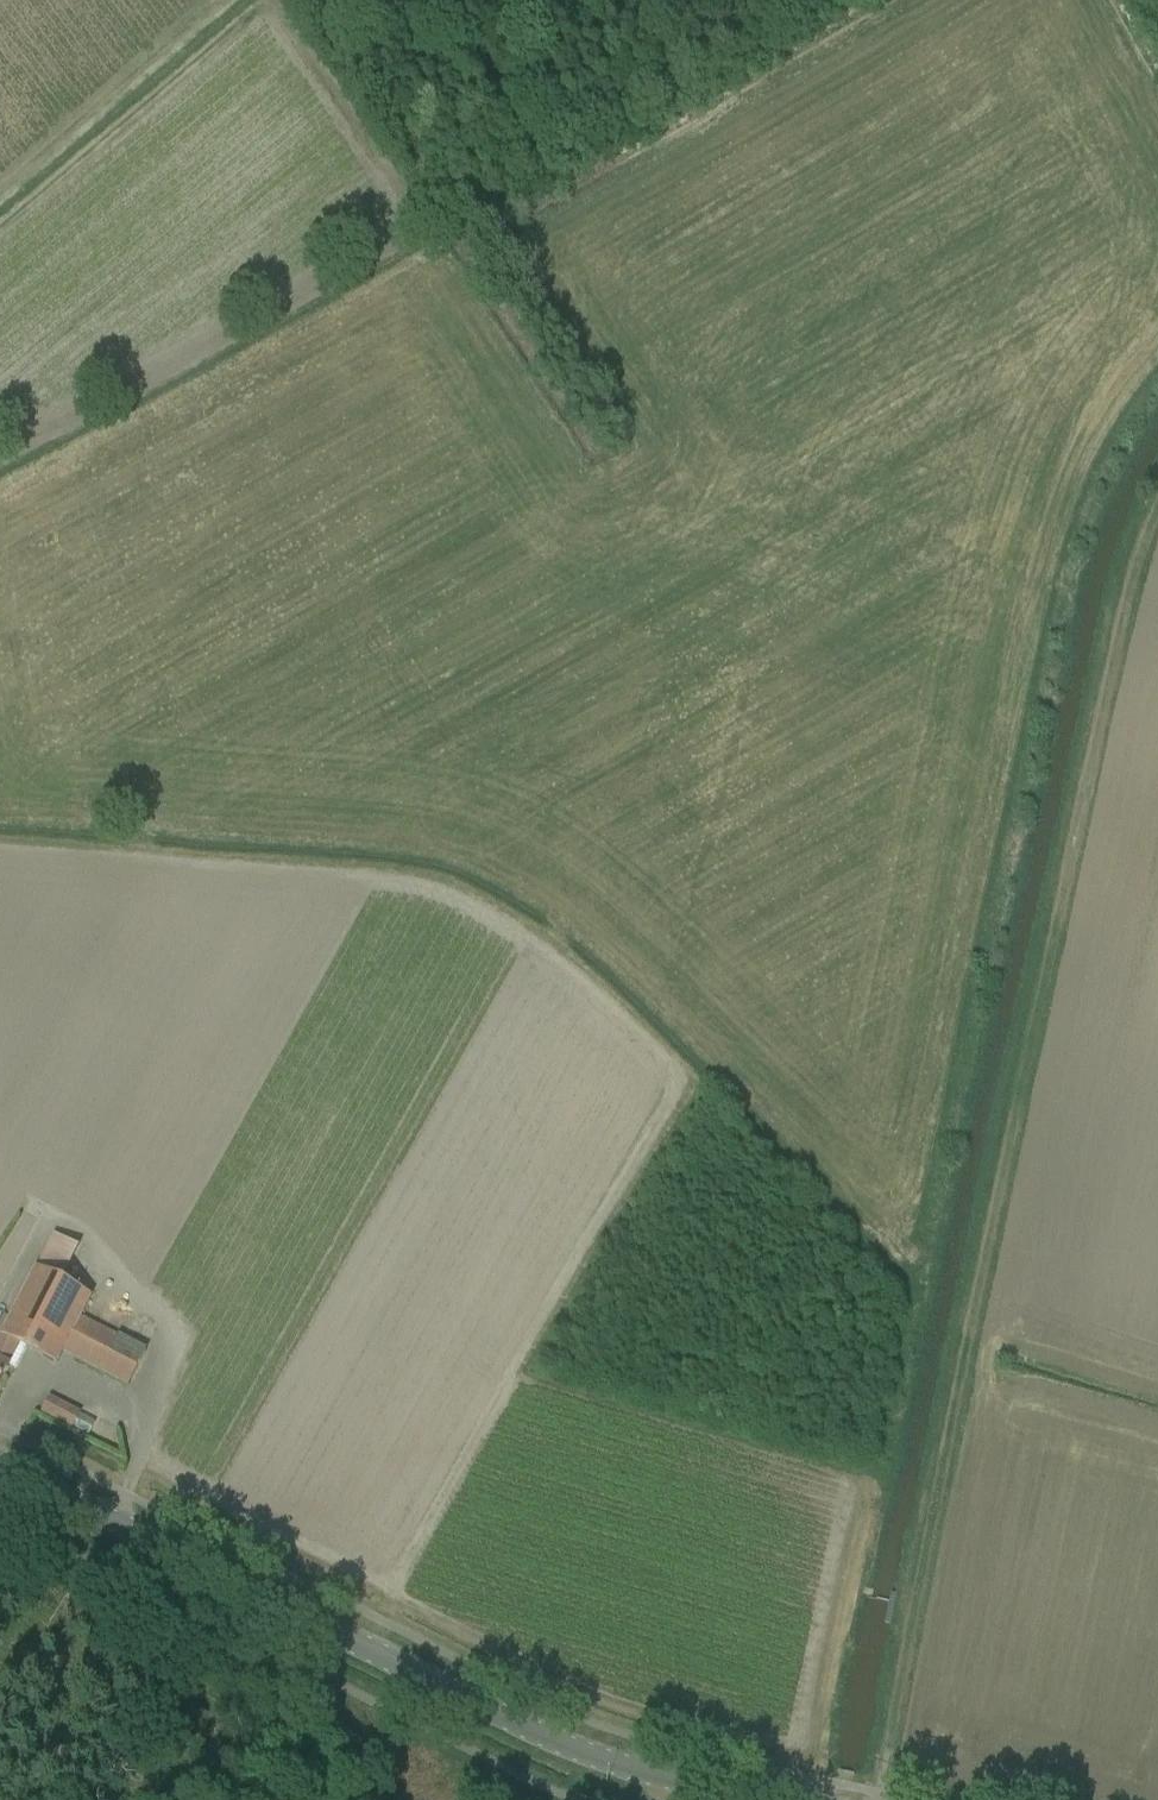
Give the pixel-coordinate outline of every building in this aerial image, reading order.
[(140,1365),(146,1354),(81,1319),(91,1299),(54,1279),(71,1246),(56,1238),(7,1333),(0,1345),(0,1388),(10,1367),(20,1346),(57,1365),(64,1352),(129,1386),(140,1365)] [(72,1429),(80,1414),(50,1399),(43,1414),(72,1429)]
